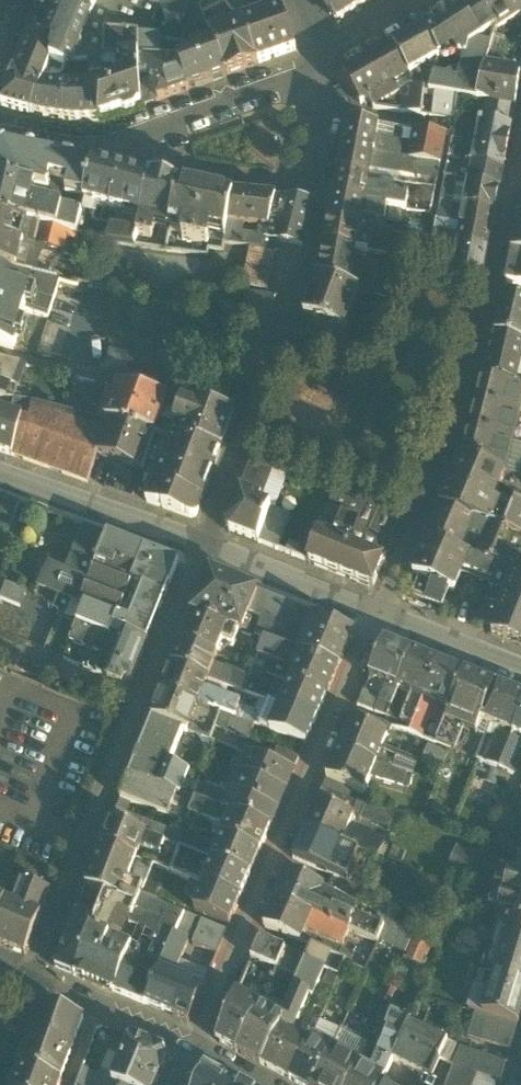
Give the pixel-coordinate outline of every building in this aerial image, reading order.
[(45,0),(29,40),(57,45),(50,64),(51,65),(64,70),(67,62),(69,59),(93,0),(45,0)] [(89,73),(94,72),(104,71),(105,71),(105,60),(106,36),(140,38),(146,39),(147,39),(153,25),(155,20),(159,9),(139,0),(93,0),(69,59),(74,61),(75,61),(88,59),(89,73)] [(159,9),(159,8),(160,8),(160,7),(163,0),(139,0),(159,9)] [(176,15),(183,0),(163,0),(160,7),(176,15)] [(176,15),(186,20),(189,3),(191,0),(183,0),(176,15)] [(189,3),(198,9),(204,0),(191,0),(189,3)] [(243,24),(281,10),(278,0),(277,0),(225,0),(224,3),(243,24)] [(335,19),(341,20),(372,0),(323,0),(335,19)] [(460,8),(482,40),(496,31),(475,0),(471,0),(460,8)] [(496,31),(520,14),(520,0),(475,0),(496,31)] [(201,11),(198,9),(189,3),(186,20),(185,32),(206,24),(201,11)] [(460,8),(446,17),(468,48),(479,42),(482,40),(460,8)] [(295,49),(281,10),(243,24),(258,64),(289,53),(288,51),(295,49)] [(465,59),(468,48),(446,17),(445,16),(436,22),(436,23),(423,31),(438,61),(454,50),(459,57),(465,59)] [(210,35),(212,40),(226,76),(258,64),(243,24),(210,35)] [(409,77),(438,61),(423,31),(423,30),(392,48),(409,77)] [(499,70),(506,45),(496,31),(492,45),(486,67),(499,70)] [(106,36),(105,60),(139,61),(139,38),(140,38),(106,36)] [(159,100),(188,89),(178,62),(174,62),(162,62),(162,55),(163,40),(147,39),(146,39),(140,38),(139,38),(139,61),(139,75),(149,72),(159,100)] [(1,106),(32,114),(43,84),(50,64),(57,45),(29,40),(15,74),(1,106)] [(174,62),(178,62),(181,62),(183,45),(183,42),(171,41),(163,40),(162,55),(174,55),(174,62)] [(188,89),(226,76),(212,40),(192,48),(195,57),(181,62),(178,62),(188,89)] [(476,101),(477,100),(486,67),(492,45),(479,42),(468,48),(465,59),(458,83),(454,97),(457,98),(476,101)] [(520,75),(520,68),(520,67),(520,48),(506,45),(499,70),(520,75)] [(367,101),(372,110),(393,98),(399,95),(393,86),(404,80),(409,77),(392,48),(343,76),(361,105),(367,101)] [(139,75),(139,61),(105,60),(105,71),(105,75),(104,84),(99,120),(112,116),(141,106),(139,75)] [(424,92),(429,93),(433,76),(438,61),(409,77),(410,90),(424,92)] [(43,84),(58,85),(64,70),(51,65),(50,64),(43,84)] [(499,70),(486,67),(477,100),(515,106),(520,75),(499,70)] [(436,94),(454,97),(458,83),(453,82),(451,77),(446,80),(433,76),(429,93),(436,94)] [(401,114),(421,116),(423,100),(423,98),(424,92),(410,90),(409,77),(404,80),(404,90),(401,114)] [(77,121),(99,120),(104,84),(83,86),(58,85),(43,84),(32,114),(44,117),(77,121)] [(435,118),(454,121),(457,98),(454,97),(436,94),(433,118),(435,118)] [(396,104),(393,98),(372,110),(395,113),(396,104)] [(481,122),(511,128),(515,108),(485,103),(481,122)] [(343,149),(373,157),(376,141),(378,126),(360,124),(348,122),(343,149)] [(475,149),(473,163),(503,170),(510,133),(511,129),(511,128),(481,122),(480,125),(479,128),(475,149)] [(415,163),(424,164),(440,166),(446,137),(421,132),(415,163)] [(448,164),(445,178),(440,202),(451,205),(454,205),(457,186),(468,189),(469,183),(473,163),(475,149),(461,149),(462,142),(452,140),(448,159),(461,161),(460,166),(448,164)] [(402,145),(376,141),(373,157),(399,160),(402,145)] [(0,153),(0,182),(36,189),(49,192),(51,180),(51,178),(56,156),(6,146),(1,149),(1,150),(0,153)] [(343,149),(339,173),(368,181),(370,170),(373,157),(343,149)] [(66,195),(86,200),(94,165),(56,156),(51,178),(69,182),(68,184),(66,195)] [(399,160),(373,157),(370,170),(383,171),(383,175),(412,178),(414,162),(399,160)] [(473,163),(469,183),(500,189),(503,170),(473,163)] [(438,181),(440,166),(424,164),(422,179),(438,181)] [(111,211),(115,212),(125,172),(94,165),(86,200),(86,201),(85,204),(97,207),(111,210),(111,211)] [(151,179),(125,172),(115,212),(123,214),(124,213),(142,217),(151,179)] [(334,199),(364,206),(368,181),(339,173),(334,199)] [(156,221),(171,224),(179,185),(151,179),(142,217),(140,228),(137,237),(152,240),(156,221)] [(379,182),(368,181),(364,206),(387,209),(406,212),(408,196),(377,192),(379,182)] [(29,225),(39,227),(77,237),(82,216),(33,205),(36,189),(0,182),(0,217),(29,225)] [(468,189),(464,207),(495,212),(500,189),(469,183),(468,189)] [(183,242),(200,245),(210,192),(179,185),(171,224),(186,227),(183,242)] [(211,234),(226,236),(228,225),(233,197),(210,192),(200,245),(208,247),(211,234)] [(233,197),(228,225),(243,226),(261,228),(269,229),(272,216),(276,198),(234,194),(233,197)] [(276,198),(272,216),(280,218),(284,199),(276,198)] [(280,218),(278,225),(308,230),(314,202),(284,199),(280,218)] [(330,223),(359,228),(364,206),(334,199),(330,223)] [(417,213),(431,215),(433,203),(418,202),(417,213)] [(451,205),(440,202),(438,213),(449,215),(451,205)] [(87,240),(107,245),(112,225),(106,223),(105,228),(93,225),(97,207),(85,204),(82,216),(77,237),(77,238),(78,238),(87,240)] [(387,209),(364,206),(359,228),(372,230),(380,232),(381,223),(384,224),(387,209)] [(462,218),(461,226),(491,231),(495,212),(464,207),(462,218)] [(437,221),(461,226),(462,218),(449,215),(438,213),(437,221)] [(278,225),(280,218),(272,216),(269,229),(263,252),(278,253),(279,245),(274,244),(278,225)] [(17,271),(29,225),(0,217),(0,267),(17,271)] [(518,220),(512,253),(520,255),(520,220),(518,220)] [(433,239),(441,240),(442,231),(459,234),(461,226),(437,221),(433,239)] [(326,245),(325,246),(355,251),(359,228),(330,223),(326,245)] [(402,235),(427,239),(429,228),(404,224),(402,235)] [(39,227),(29,225),(17,271),(28,274),(34,250),(39,227)] [(134,249),(137,237),(140,228),(132,227),(131,233),(117,230),(118,226),(112,225),(107,245),(134,249)] [(224,246),(263,252),(269,229),(261,228),(260,239),(242,237),(243,226),(228,225),(226,236),(224,246)] [(303,249),(308,230),(278,225),(274,244),(279,245),(303,249)] [(491,231),(461,226),(459,234),(457,243),(488,249),(491,231)] [(77,237),(39,227),(34,250),(71,259),(75,246),(77,238),(77,237)] [(355,252),(368,254),(372,230),(359,228),(355,251),(355,252)] [(380,232),(372,230),(368,254),(387,258),(392,234),(380,232)] [(457,243),(459,234),(442,231),(441,240),(444,241),(457,243)] [(75,246),(85,248),(87,240),(78,238),(77,238),(75,246)] [(429,261),(440,264),(444,241),(441,240),(433,239),(429,261)] [(483,275),(488,249),(457,243),(452,269),(483,275)] [(355,252),(355,251),(325,246),(320,275),(349,284),(350,280),(355,252)] [(242,287),(267,294),(277,258),(252,251),(242,287)] [(512,253),(506,284),(520,287),(520,255),(512,253)] [(32,290),(25,311),(48,319),(60,282),(28,274),(17,271),(0,267),(0,280),(32,290)] [(350,280),(349,284),(320,275),(319,280),(348,291),(360,293),(370,296),(372,296),(375,282),(362,279),(361,283),(350,280)] [(25,311),(32,290),(0,280),(0,345),(13,349),(25,311)] [(314,336),(340,347),(344,335),(345,335),(360,293),(348,291),(319,280),(319,281),(305,319),(318,324),(314,336)] [(494,334),(520,340),(520,299),(503,295),(494,334)] [(277,300),(249,296),(244,326),(266,329),(277,300)] [(494,334),(484,376),(515,383),(520,359),(520,340),(494,334)] [(0,361),(0,397),(9,399),(21,366),(0,361)] [(476,407),(519,418),(520,410),(520,390),(483,380),(476,407)] [(154,434),(155,434),(158,425),(168,399),(118,388),(106,422),(109,422),(109,421),(154,434)] [(15,400),(10,415),(23,419),(29,421),(33,404),(15,400)] [(185,402),(175,430),(181,428),(183,422),(180,421),(183,413),(190,416),(194,404),(185,402)] [(13,457),(87,483),(97,455),(109,422),(106,422),(33,404),(29,421),(23,419),(13,457)] [(235,415),(194,404),(190,416),(187,424),(181,442),(189,444),(221,452),(235,415)] [(476,407),(470,434),(512,445),(519,418),(476,407)] [(23,419),(10,415),(0,412),(0,452),(13,457),(23,419)] [(180,421),(183,422),(187,424),(190,416),(183,413),(180,421)] [(141,471),(154,434),(109,421),(109,422),(97,455),(141,471)] [(181,442),(187,424),(183,422),(181,428),(175,430),(158,425),(155,434),(154,435),(171,439),(147,504),(189,519),(193,520),(196,518),(198,515),(203,502),(182,494),(180,490),(172,487),(180,469),(168,464),(174,450),(177,441),(181,442)] [(470,434),(463,459),(504,476),(512,445),(470,434)] [(182,494),(203,502),(221,452),(189,444),(185,454),(174,450),(168,464),(180,469),(172,487),(180,490),(182,494)] [(463,459),(449,492),(482,505),(491,509),(494,503),(505,476),(504,476),(463,459)] [(251,464),(240,494),(263,503),(274,472),(251,464)] [(474,525),(474,523),(482,505),(449,492),(441,512),(474,525)] [(231,535),(258,546),(270,512),(261,508),(263,503),(240,494),(227,529),(231,535)] [(318,539),(384,564),(402,519),(335,495),(318,539)] [(9,534),(20,503),(7,499),(0,517),(0,531),(9,534)] [(491,509),(482,505),(474,523),(490,528),(506,534),(514,513),(494,503),(491,509)] [(514,513),(506,534),(520,539),(520,509),(516,507),(514,513)] [(288,518),(270,512),(258,546),(275,552),(288,518)] [(428,542),(461,556),(468,538),(474,525),(441,512),(428,542)] [(474,525),(468,538),(484,543),(490,528),(474,523),(474,525)] [(89,583),(100,556),(108,536),(86,528),(68,573),(89,583)] [(490,528),(484,543),(477,561),(517,574),(520,564),(520,562),(520,539),(506,534),(490,528)] [(145,551),(108,536),(100,556),(137,570),(145,551)] [(309,565),(373,590),(384,564),(318,539),(309,565)] [(454,594),(463,573),(469,558),(461,556),(428,542),(413,577),(420,580),(449,592),(454,594)] [(179,564),(145,551),(137,570),(171,584),(179,564)] [(94,609),(118,618),(137,570),(100,556),(89,583),(68,573),(50,566),(38,589),(81,605),(81,604),(85,606),(94,609)] [(491,592),(494,594),(508,598),(517,574),(477,561),(469,558),(463,573),(493,583),(491,592)] [(118,618),(94,609),(86,629),(123,644),(127,633),(148,644),(153,632),(171,584),(137,570),(118,618)] [(517,574),(508,598),(494,594),(483,622),(496,627),(493,634),(492,637),(520,648),(520,575),(517,574)] [(239,634),(242,635),(250,615),(258,595),(210,576),(194,617),(239,634)] [(442,609),(449,592),(420,580),(413,598),(442,609)] [(21,610),(28,592),(6,584),(6,585),(0,601),(0,602),(21,610)] [(258,595),(250,615),(264,621),(256,640),(265,643),(272,646),(287,607),(258,595)] [(78,626),(86,629),(94,609),(85,606),(81,604),(81,605),(75,626),(78,626)] [(315,618),(287,607),(272,646),(288,651),(293,639),(305,644),(315,618)] [(194,617),(182,646),(218,659),(223,645),(233,649),(239,634),(194,617)] [(300,656),(303,657),(338,669),(354,633),(315,618),(305,644),(300,656)] [(480,629),(493,634),(496,627),(483,622),(480,629)] [(71,644),(105,657),(116,661),(123,644),(86,629),(78,626),(71,644)] [(127,633),(123,644),(116,661),(108,681),(122,687),(125,681),(132,684),(148,644),(127,633)] [(272,646),(265,643),(259,658),(292,671),(295,665),(299,666),(303,657),(300,656),(288,651),(272,646)] [(182,646),(173,669),(209,682),(214,669),(218,659),(182,646)] [(389,688),(399,691),(412,657),(384,646),(370,680),(389,688)] [(108,681),(116,661),(105,657),(98,677),(108,681)] [(329,692),(338,669),(303,657),(299,666),(294,680),(329,692)] [(412,696),(425,701),(438,667),(412,657),(399,691),(412,696)] [(433,705),(452,712),(465,678),(438,667),(425,701),(433,705)] [(163,694),(199,707),(204,693),(209,682),(173,669),(163,694)] [(229,689),(246,695),(250,682),(214,669),(209,682),(229,689)] [(482,725),(491,728),(504,693),(466,679),(466,678),(465,678),(452,712),(449,719),(464,725),(480,732),(482,725)] [(326,698),(329,692),(294,680),(291,685),(326,698)] [(225,701),(229,689),(209,682),(204,693),(225,701)] [(282,694),(250,682),(246,695),(282,708),(286,698),(281,697),(282,694)] [(316,721),(326,698),(291,685),(286,698),(282,708),(281,709),(316,721)] [(380,705),(391,710),(399,691),(389,688),(387,693),(385,692),(380,705)] [(225,701),(204,693),(199,707),(221,715),(235,721),(241,706),(225,701)] [(514,737),(520,720),(520,700),(504,693),(491,728),(505,734),(514,737)] [(163,694),(153,720),(183,732),(188,733),(199,707),(163,694)] [(401,725),(414,729),(425,701),(412,696),(401,725)] [(358,707),(388,719),(391,710),(380,705),(362,698),(358,707)] [(433,705),(425,701),(414,729),(426,734),(429,726),(435,711),(432,710),(433,705)] [(281,709),(271,705),(261,730),(270,733),(281,709)] [(221,715),(199,707),(188,733),(211,742),(216,728),(221,715)] [(281,709),(270,733),(305,746),(316,721),(281,709)] [(352,723),(378,733),(381,724),(355,713),(352,723)] [(235,721),(221,715),(216,728),(230,734),(249,741),(254,728),(235,721)] [(462,731),(464,725),(449,719),(443,733),(438,746),(451,753),(455,755),(456,753),(464,732),(462,731)] [(130,778),(160,789),(170,764),(183,732),(153,720),(130,778)] [(340,752),(375,767),(380,755),(388,737),(378,733),(352,723),(340,752)] [(412,735),(425,741),(436,745),(438,746),(443,733),(429,726),(426,734),(414,729),(412,735)] [(487,767),(501,773),(514,737),(505,734),(503,739),(499,737),(487,767)] [(514,737),(501,773),(514,778),(520,759),(520,740),(514,737)] [(418,758),(429,763),(436,745),(425,741),(418,758)] [(438,746),(436,745),(429,763),(426,769),(421,782),(436,787),(445,768),(451,753),(438,746)] [(371,778),(375,767),(340,752),(327,781),(351,790),(363,796),(371,778)] [(455,755),(451,753),(445,768),(450,770),(457,754),(456,753),(455,755)] [(240,775),(245,777),(253,757),(248,755),(240,775)] [(401,761),(380,755),(375,767),(396,774),(401,761)] [(253,757),(245,777),(286,792),(295,772),(253,757)] [(401,761),(396,774),(407,778),(412,765),(401,761)] [(190,772),(170,764),(160,789),(180,796),(190,772)] [(426,769),(412,765),(407,778),(421,782),(426,769)] [(407,778),(396,774),(375,767),(371,778),(403,788),(407,778)] [(245,777),(240,775),(232,794),(237,796),(245,777)] [(245,777),(237,796),(278,811),(286,792),(245,777)] [(130,778),(123,795),(178,815),(185,798),(180,796),(160,789),(130,778)] [(327,781),(322,793),(318,803),(332,809),(336,797),(347,801),(351,790),(327,781)] [(237,796),(232,794),(224,813),(229,815),(237,796)] [(175,821),(178,815),(123,795),(121,801),(140,808),(175,821)] [(237,796),(229,815),(233,816),(270,830),(278,811),(237,796)] [(112,824),(131,831),(140,808),(121,801),(112,824)] [(224,824),(229,826),(233,816),(229,815),(224,813),(196,802),(190,816),(220,827),(223,826),(224,824)] [(305,832),(341,847),(346,836),(354,818),(332,809),(318,803),(305,832)] [(355,815),(371,822),(376,810),(359,805),(355,815)] [(229,826),(223,839),(260,853),(270,830),(233,816),(229,826)] [(112,824),(105,841),(138,854),(142,844),(145,836),(131,831),(112,824)] [(355,865),(359,854),(341,847),(305,832),(293,860),(347,883),(354,865),(355,865)] [(351,838),(346,836),(341,847),(359,854),(377,862),(384,845),(353,833),(351,838)] [(180,850),(213,863),(217,853),(212,851),(214,847),(185,835),(180,850)] [(146,850),(175,861),(180,850),(145,836),(142,844),(147,847),(146,850)] [(217,853),(213,863),(250,877),(260,853),(223,839),(217,853)] [(105,841),(103,846),(136,859),(138,854),(105,841)] [(107,896),(118,900),(120,901),(124,890),(127,882),(136,859),(103,846),(87,887),(90,889),(107,896)] [(479,857),(457,847),(447,871),(469,880),(479,857)] [(499,932),(508,934),(520,938),(520,936),(520,857),(516,855),(511,874),(507,873),(496,911),(499,912),(494,930),(499,931),(499,932)] [(171,873),(182,878),(185,878),(189,868),(175,863),(171,873)] [(203,886),(206,887),(240,901),(250,877),(213,863),(208,875),(203,886)] [(185,878),(203,886),(208,875),(189,868),(185,878)] [(276,899),(312,915),(318,901),(324,887),(288,872),(276,899)] [(23,878),(19,887),(27,889),(30,881),(23,878)] [(203,886),(185,878),(182,878),(176,892),(195,900),(197,894),(202,896),(206,887),(203,886)] [(25,955),(41,914),(51,889),(30,881),(27,889),(19,887),(13,903),(0,898),(0,945),(25,955)] [(144,888),(127,882),(124,890),(141,896),(144,888)] [(72,974),(74,974),(91,933),(92,932),(102,909),(84,902),(90,889),(87,887),(73,925),(64,947),(56,967),(72,973),(72,974)] [(230,926),(240,901),(206,887),(202,896),(195,911),(230,926)] [(141,896),(124,890),(120,901),(118,900),(117,903),(136,910),(137,908),(142,896),(141,896)] [(74,974),(104,987),(121,944),(109,940),(120,914),(132,919),(136,910),(117,903),(118,900),(107,896),(103,909),(102,909),(92,932),(91,933),(74,974)] [(131,924),(157,934),(169,908),(142,896),(137,908),(136,910),(132,919),(131,924)] [(327,898),(318,901),(312,915),(350,931),(357,915),(357,914),(327,898)] [(306,929),(312,915),(276,899),(264,927),(300,943),(306,929)] [(152,944),(154,945),(168,951),(175,937),(185,914),(169,908),(157,934),(152,944)] [(306,929),(344,946),(350,931),(312,915),(306,929)] [(350,931),(379,944),(380,942),(385,929),(357,915),(350,931)] [(388,920),(385,929),(380,942),(405,956),(414,935),(388,920)] [(193,945),(218,955),(228,932),(211,925),(204,922),(193,945)] [(494,946),(503,949),(508,934),(499,932),(494,946)] [(508,934),(503,949),(496,972),(520,980),(520,939),(520,938),(508,934)] [(168,951),(160,970),(173,976),(189,942),(175,937),(168,951)] [(433,945),(416,938),(406,960),(421,967),(425,958),(427,959),(433,945)] [(251,959),(277,970),(277,969),(285,951),(259,940),(251,959)] [(131,948),(121,944),(104,987),(114,990),(128,956),(131,948)] [(160,970),(168,951),(154,945),(146,964),(160,970)] [(131,948),(128,956),(136,960),(140,952),(131,948)] [(309,955),(306,960),(306,963),(324,971),(330,974),(339,978),(345,962),(312,948),(309,955)] [(299,979),(306,963),(306,960),(285,951),(277,969),(299,979)] [(114,990),(146,1003),(160,970),(146,964),(136,960),(128,956),(114,990)] [(284,1020),(280,1028),(293,1034),(309,996),(312,997),(324,971),(306,963),(299,979),(292,995),(286,1007),(281,1019),(284,1020)] [(146,1003),(172,1015),(187,981),(173,976),(160,970),(146,1003)] [(520,1018),(520,980),(496,972),(494,979),(483,1015),(489,1017),(518,1026),(519,1026),(520,1018)] [(325,985),(334,989),(339,978),(330,974),(325,985)] [(477,1014),(483,1015),(494,979),(486,976),(482,990),(476,988),(470,1011),(477,1014)] [(203,988),(187,981),(172,1015),(189,1021),(203,988)] [(255,989),(249,1002),(261,1008),(266,996),(267,994),(255,989)] [(238,1052),(261,1008),(249,1002),(236,995),(219,1037),(221,1043),(238,1052)] [(261,1008),(267,1011),(272,999),(266,996),(261,1008)] [(286,1007),(272,999),(267,1011),(281,1019),(286,1007)] [(42,1002),(19,1063),(61,1079),(83,1017),(42,1002)] [(312,1038),(319,1022),(324,1012),(314,1007),(306,1028),(304,1027),(299,1038),(310,1043),(312,1038)] [(238,1052),(261,1064),(280,1028),(284,1020),(281,1019),(267,1011),(261,1008),(238,1052)] [(481,1043),(489,1017),(483,1015),(477,1014),(466,1038),(481,1043)] [(481,1043),(510,1052),(518,1026),(489,1017),(481,1043)] [(372,1071),(385,1078),(392,1060),(409,1025),(409,1024),(402,1021),(397,1026),(391,1023),(389,1030),(390,1030),(384,1043),(383,1043),(372,1071)] [(312,1038),(310,1043),(290,1080),(300,1084),(314,1084),(333,1049),(340,1031),(319,1022),(312,1038)] [(409,1025),(392,1060),(423,1075),(424,1074),(430,1078),(440,1059),(448,1044),(409,1025)] [(261,1064),(290,1080),(310,1043),(299,1038),(293,1034),(280,1028),(261,1064)] [(341,1028),(340,1031),(333,1049),(340,1053),(360,1064),(369,1043),(341,1028)] [(110,1073),(116,1076),(117,1073),(132,1038),(118,1032),(103,1069),(110,1073)] [(132,1038),(117,1073),(134,1080),(149,1045),(132,1038)] [(455,1067),(462,1050),(448,1044),(440,1059),(455,1067)] [(149,1045),(134,1080),(117,1073),(116,1076),(113,1084),(115,1084),(156,1084),(167,1058),(164,1051),(149,1045)] [(340,1053),(333,1049),(314,1084),(323,1084),(340,1053)] [(502,1082),(507,1064),(462,1050),(455,1067),(447,1084),(472,1084),(476,1074),(502,1082)] [(360,1064),(340,1053),(323,1084),(349,1084),(360,1064)] [(11,1084),(58,1084),(61,1079),(19,1063),(11,1084)] [(381,1084),(385,1078),(372,1071),(360,1064),(349,1084),(381,1084)] [(113,1084),(116,1076),(110,1073),(103,1069),(99,1077),(82,1069),(76,1084),(113,1084)] [(205,1069),(198,1084),(235,1084),(205,1069)] [(423,1075),(419,1084),(434,1084),(436,1080),(430,1078),(424,1074),(423,1075)] [(502,1082),(476,1074),(472,1084),(501,1084),(502,1082)]
